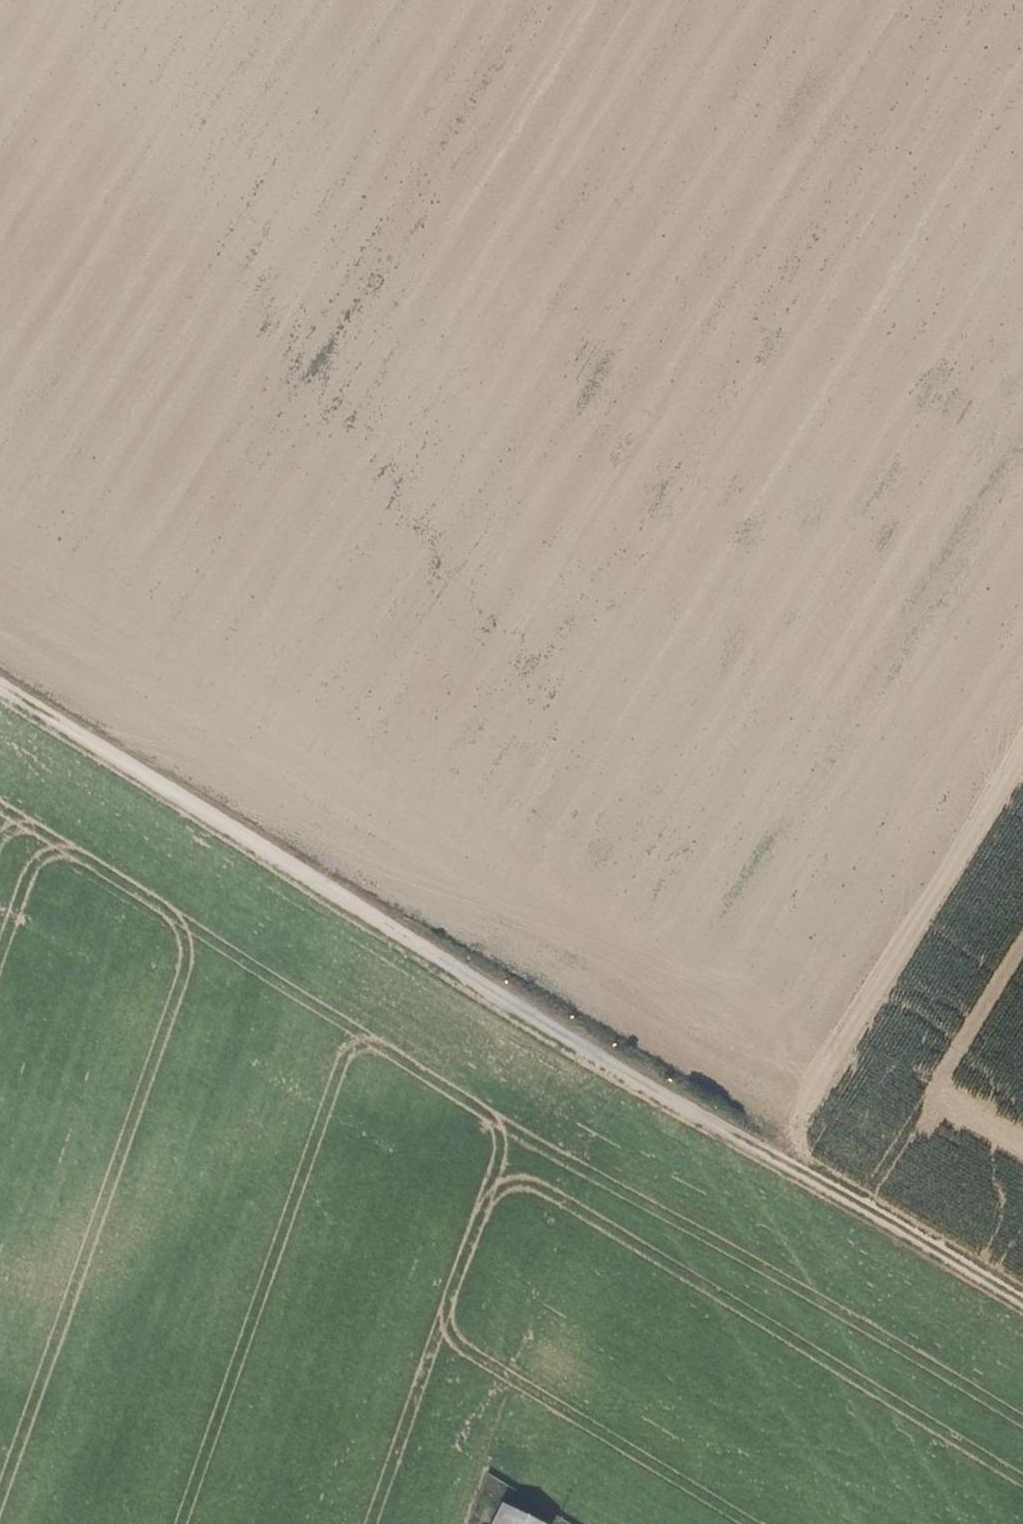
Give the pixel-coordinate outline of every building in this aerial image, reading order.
[(496,1505),(487,1523),(537,1523),(496,1505)]
